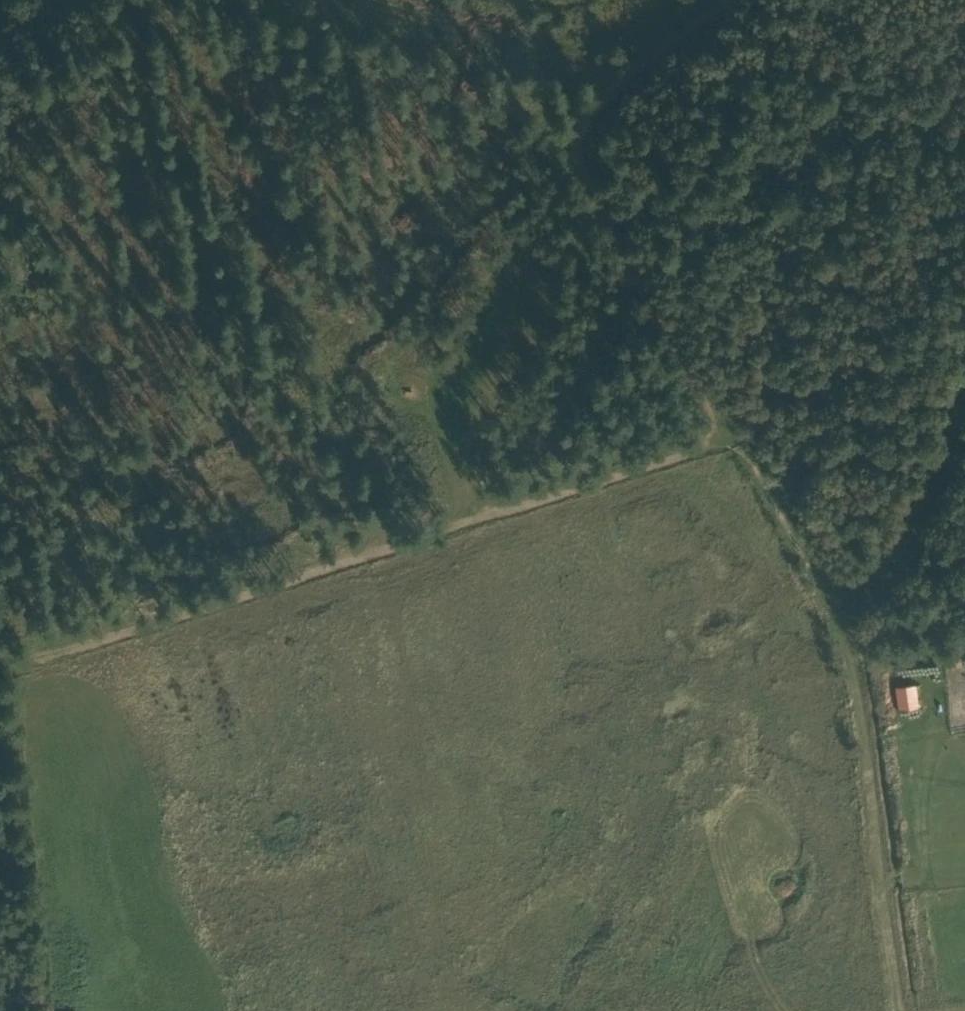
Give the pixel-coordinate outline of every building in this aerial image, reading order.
[(898,682),(901,706),(923,703),(920,679),(898,682)]
